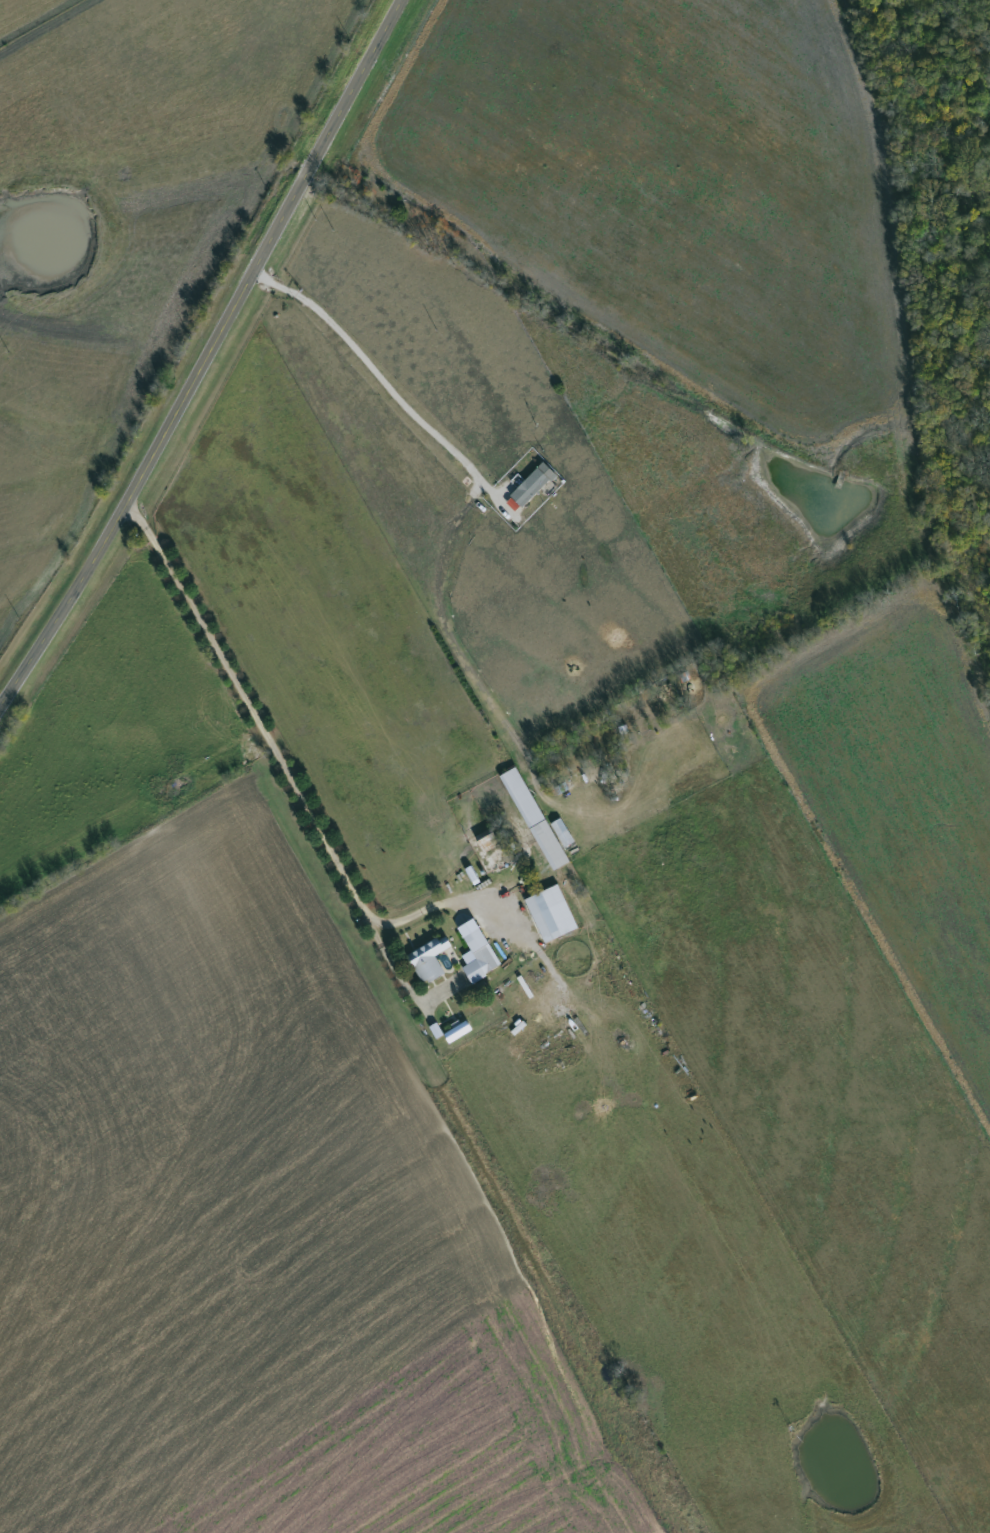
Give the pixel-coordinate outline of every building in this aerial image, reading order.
[(545,478),(518,506),(505,493),(532,465),(545,478)] [(527,824),(541,817),(544,822),(557,816),(568,839),(558,845),(565,860),(548,868),(527,824)] [(478,850),(472,837),(488,829),(495,842),(478,850)] [(537,940),(520,895),(554,882),(571,927),(537,940)] [(416,982),(401,951),(440,932),(446,945),(430,953),(439,971),(416,982)] [(467,951),(480,942),(494,963),(480,971),(467,951)]
